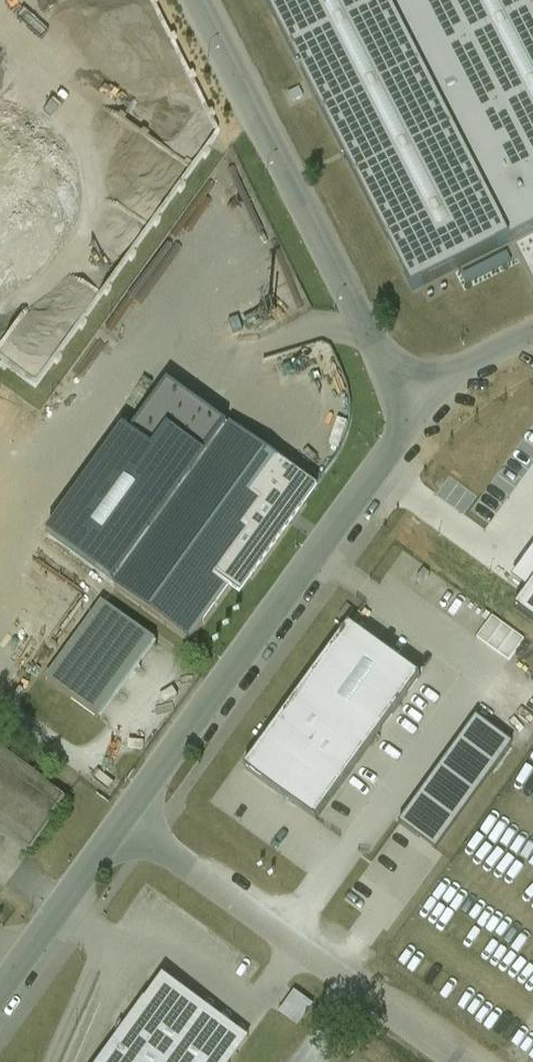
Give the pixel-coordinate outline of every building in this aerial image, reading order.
[(394,0),(265,0),(414,292),(516,239),(394,0)] [(516,239),(532,230),(532,0),(394,0),(516,239)] [(147,130),(83,90),(79,89),(60,77),(58,91),(63,94),(61,110),(49,109),(47,121),(60,123),(68,128),(55,149),(51,148),(43,159),(26,148),(9,146),(10,134),(6,131),(0,130),(0,187),(35,209),(43,210),(48,202),(88,227),(147,135),(147,130)] [(319,486),(168,375),(52,531),(119,581),(115,587),(190,643),(234,584),(242,590),(319,486)] [(516,576),(531,586),(517,606),(532,617),(532,552),(516,576)] [(156,643),(102,602),(45,680),(99,719),(156,643)] [(353,609),(347,605),(339,615),(345,619),(353,609)] [(350,625),(246,769),(317,821),(421,677),(350,625)] [(511,742),(475,715),(397,820),(432,847),(511,742)] [(0,752),(0,831),(28,852),(66,800),(0,752)] [(146,1001),(171,1019),(170,1020),(229,1061),(230,1061),(249,1038),(163,976),(146,1001)] [(295,992),(279,1013),(297,1026),(312,1005),(295,992)] [(170,1020),(171,1019),(146,1001),(145,1000),(126,1026),(120,1023),(113,1036),(117,1039),(101,1061),(229,1061),(170,1020)]
